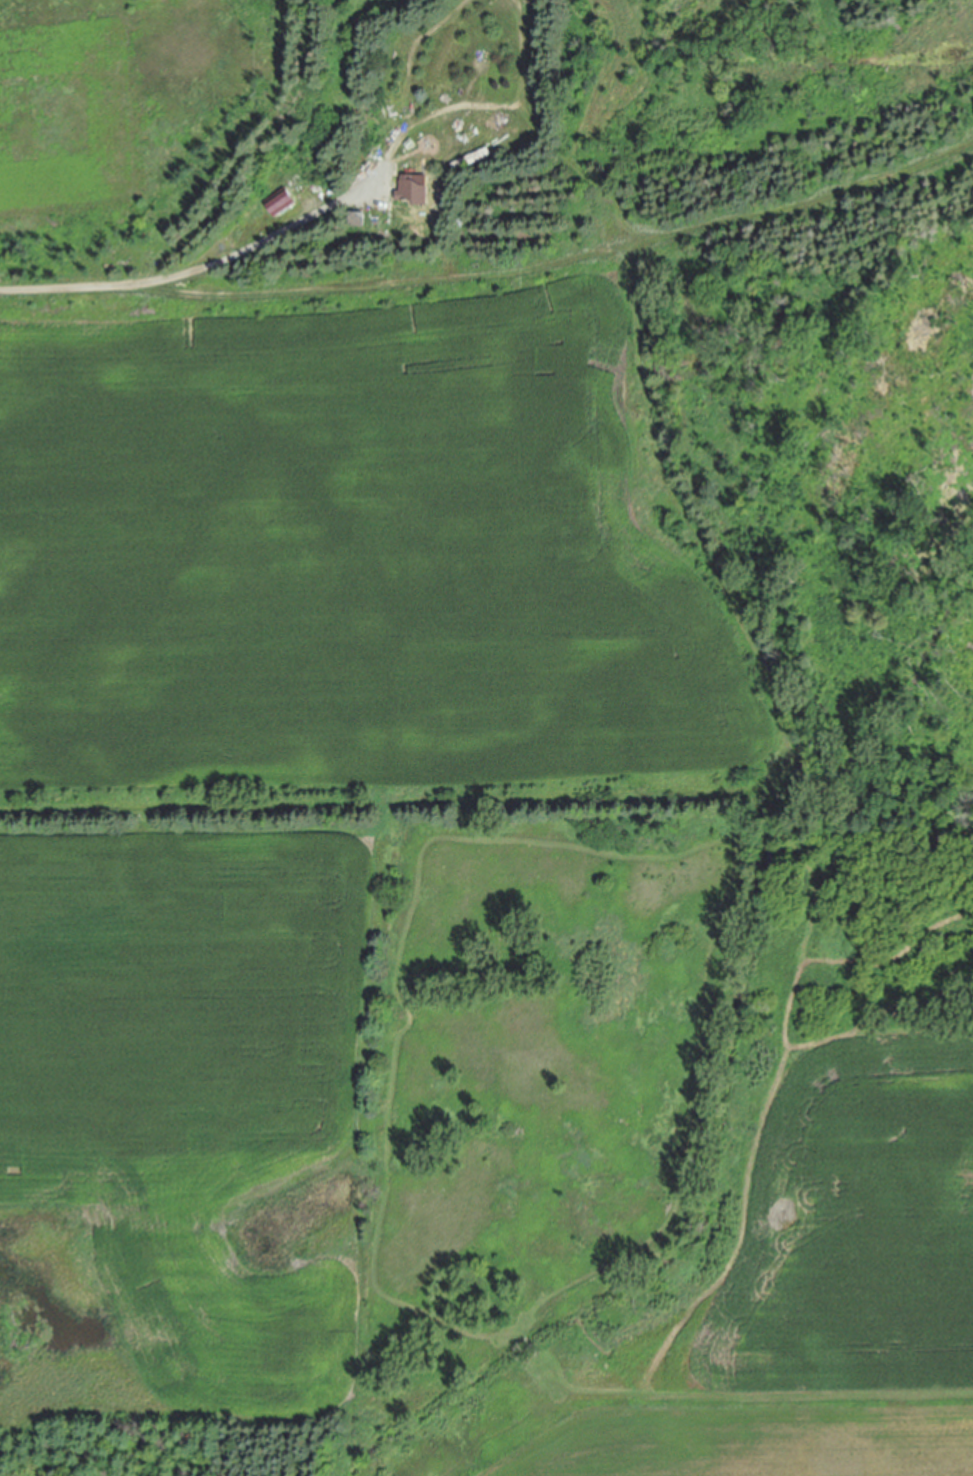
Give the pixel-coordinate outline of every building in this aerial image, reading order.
[(452,159),(488,138),(492,145),(456,166),(452,159)] [(370,147),(371,140),(379,141),(378,148),(370,147)] [(401,171),(416,171),(416,184),(422,184),(422,175),(441,175),(441,219),(422,219),(422,195),(397,196),(397,187),(401,187),(401,171)] [(464,221),(456,217),(460,210),(467,213),(464,221)]
